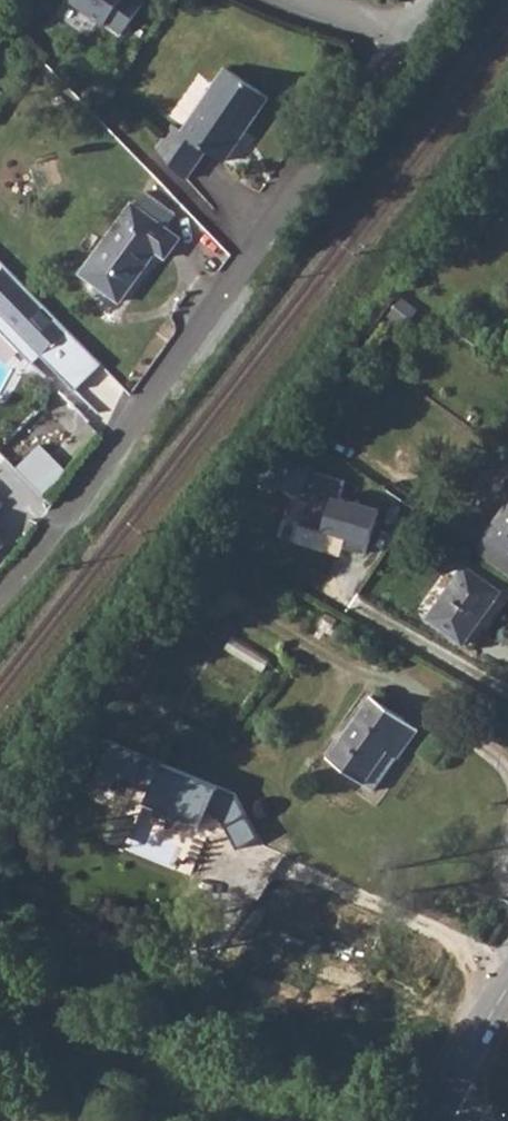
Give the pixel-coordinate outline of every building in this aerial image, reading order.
[(72,1),(105,25),(107,22),(122,33),(145,1),(144,0),(71,0),(72,1)] [(225,162),(269,97),(226,67),(183,131),(174,125),(157,149),(186,180),(207,149),(225,162)] [(166,258),(180,238),(132,203),(81,273),(120,302),(157,251),(166,258)] [(33,363),(41,355),(76,390),(102,364),(57,317),(45,329),(34,317),(45,306),(6,265),(0,271),(0,330),(33,363)] [(324,492),(337,473),(315,457),(301,475),(324,492)] [(507,600),(507,580),(480,559),(445,609),(482,637),(507,600)] [(406,747),(418,755),(437,727),(389,694),(346,756),(382,780),(406,747)] [(234,792),(98,732),(77,777),(120,796),(124,786),(139,793),(135,803),(199,832),(208,813),(221,818),(236,852),(257,842),(234,792)]
